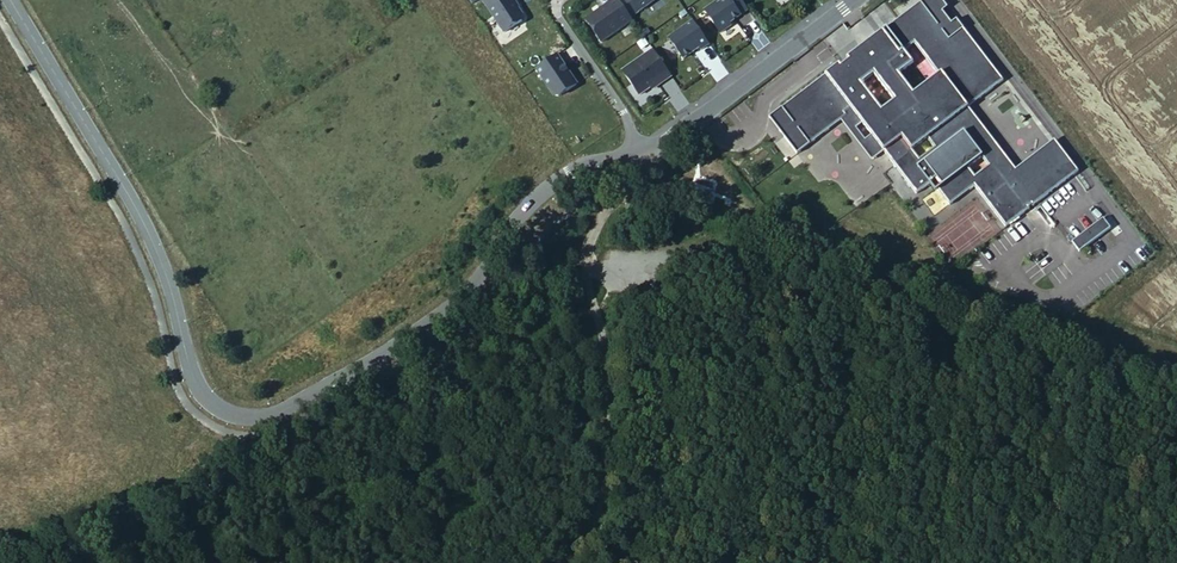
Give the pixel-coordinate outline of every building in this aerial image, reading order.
[(481,1),(503,35),(522,23),(523,20),(513,5),(514,5),(511,0),(482,0),(481,1)] [(601,45),(632,23),(630,20),(617,2),(616,0),(615,0),(599,11),(600,12),(594,16),(594,15),(585,21),(601,45)] [(617,2),(630,20),(659,0),(620,0),(617,2)] [(704,13),(720,36),(731,28),(729,26),(740,18),(740,17),(748,12),(739,0),(728,0),(717,8),(715,5),(704,13)] [(1050,192),(1035,173),(1023,182),(1014,170),(967,108),(1002,82),(955,20),(950,24),(942,12),(946,9),(940,0),(923,0),(896,21),(906,35),(887,50),(876,36),(859,48),(870,62),(849,79),(838,65),(767,118),(768,119),(775,113),(785,127),(780,131),(784,135),(782,137),(795,154),(839,121),(845,116),(843,113),(849,109),(861,124),(870,136),(882,152),(914,195),(930,183),(947,206),(972,187),(1003,228),(1028,209),(1027,208),(1030,206),(1031,207),(1050,192)] [(896,21),(876,36),(887,50),(906,35),(896,21)] [(693,24),(669,41),(683,61),(699,50),(701,53),(709,47),(693,24)] [(870,62),(859,48),(845,59),(847,62),(840,67),(849,79),(870,62)] [(653,52),(622,73),(639,97),(650,89),(661,81),(663,83),(671,78),(653,52)] [(576,87),(556,57),(535,71),(553,98),(558,99),(576,87)] [(661,81),(650,89),(652,91),(663,83),(661,81)] [(861,124),(849,109),(843,113),(845,116),(839,121),(870,162),(882,152),(870,136),(864,141),(855,129),(861,124)] [(775,113),(768,119),(782,137),(784,135),(780,131),(785,127),(775,113)] [(1053,141),(1014,170),(1023,182),(1035,173),(1050,192),(1054,189),(1039,170),(1062,153),(1053,141)] [(1062,153),(1039,170),(1054,189),(1077,172),(1062,153)] [(1109,230),(1101,219),(1070,243),(1078,253),(1109,230)]
